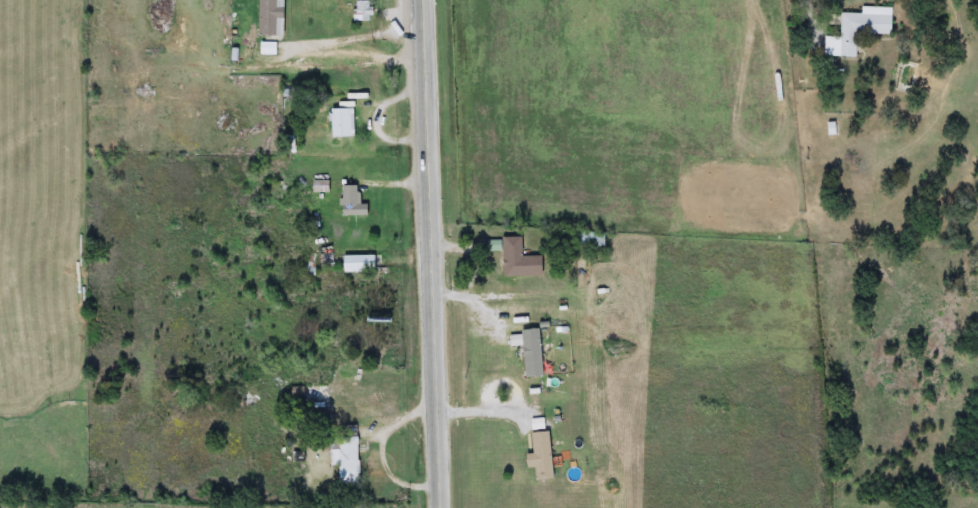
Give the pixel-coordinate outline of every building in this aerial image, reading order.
[(256,36),(256,0),(282,0),(282,36),(256,36)] [(856,34),(855,57),(825,56),(825,39),(839,39),(839,13),(861,14),(861,7),(889,8),(889,35),(856,34)] [(272,54),(258,53),(258,43),(272,43),(272,54)] [(351,137),(328,137),(328,108),(351,108),(351,137)] [(358,186),(358,204),(367,204),(367,216),(339,216),(339,186),(358,186)] [(603,246),(573,246),(573,231),(603,231),(603,246)] [(501,238),(519,237),(519,256),(539,256),(539,276),(501,277),(501,238)] [(331,249),(331,267),(317,267),(317,249),(331,249)] [(340,272),(340,255),(381,255),(381,272),(340,272)] [(522,377),(519,330),(537,329),(540,376),(522,377)] [(532,480),(530,433),(548,432),(550,479),(532,480)] [(328,450),(336,450),(336,437),(357,437),(357,484),(337,483),(337,466),(328,466),(328,450)]
